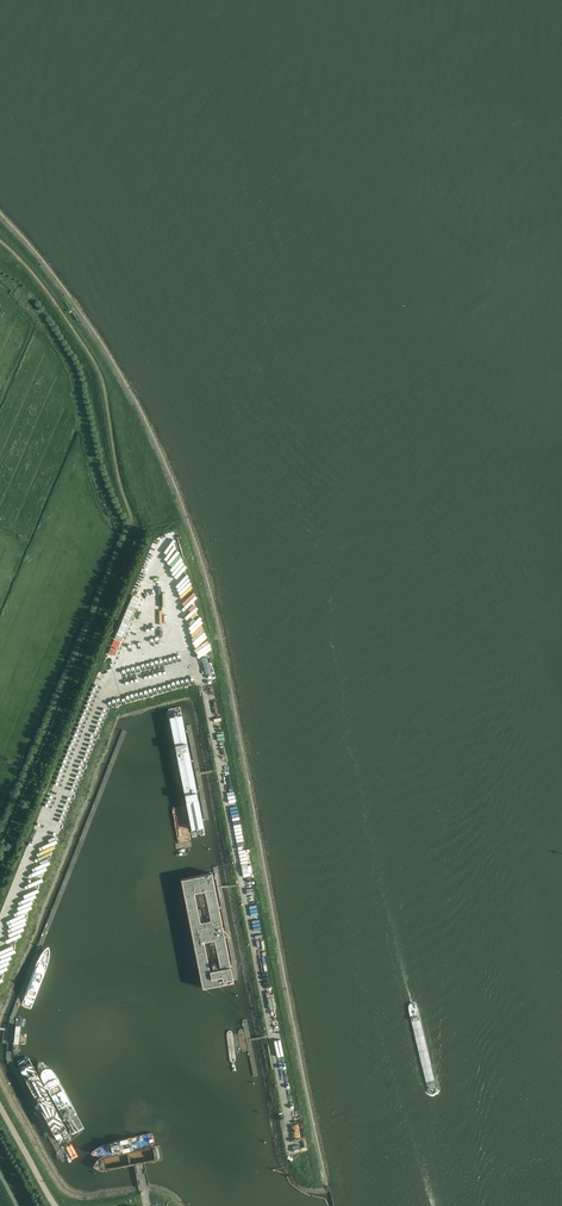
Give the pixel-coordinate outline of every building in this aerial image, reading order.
[(21,1015),(17,1015),(14,1019),(11,1052),(12,1054),(17,1055),(18,1052),(22,1019),(21,1015)]
